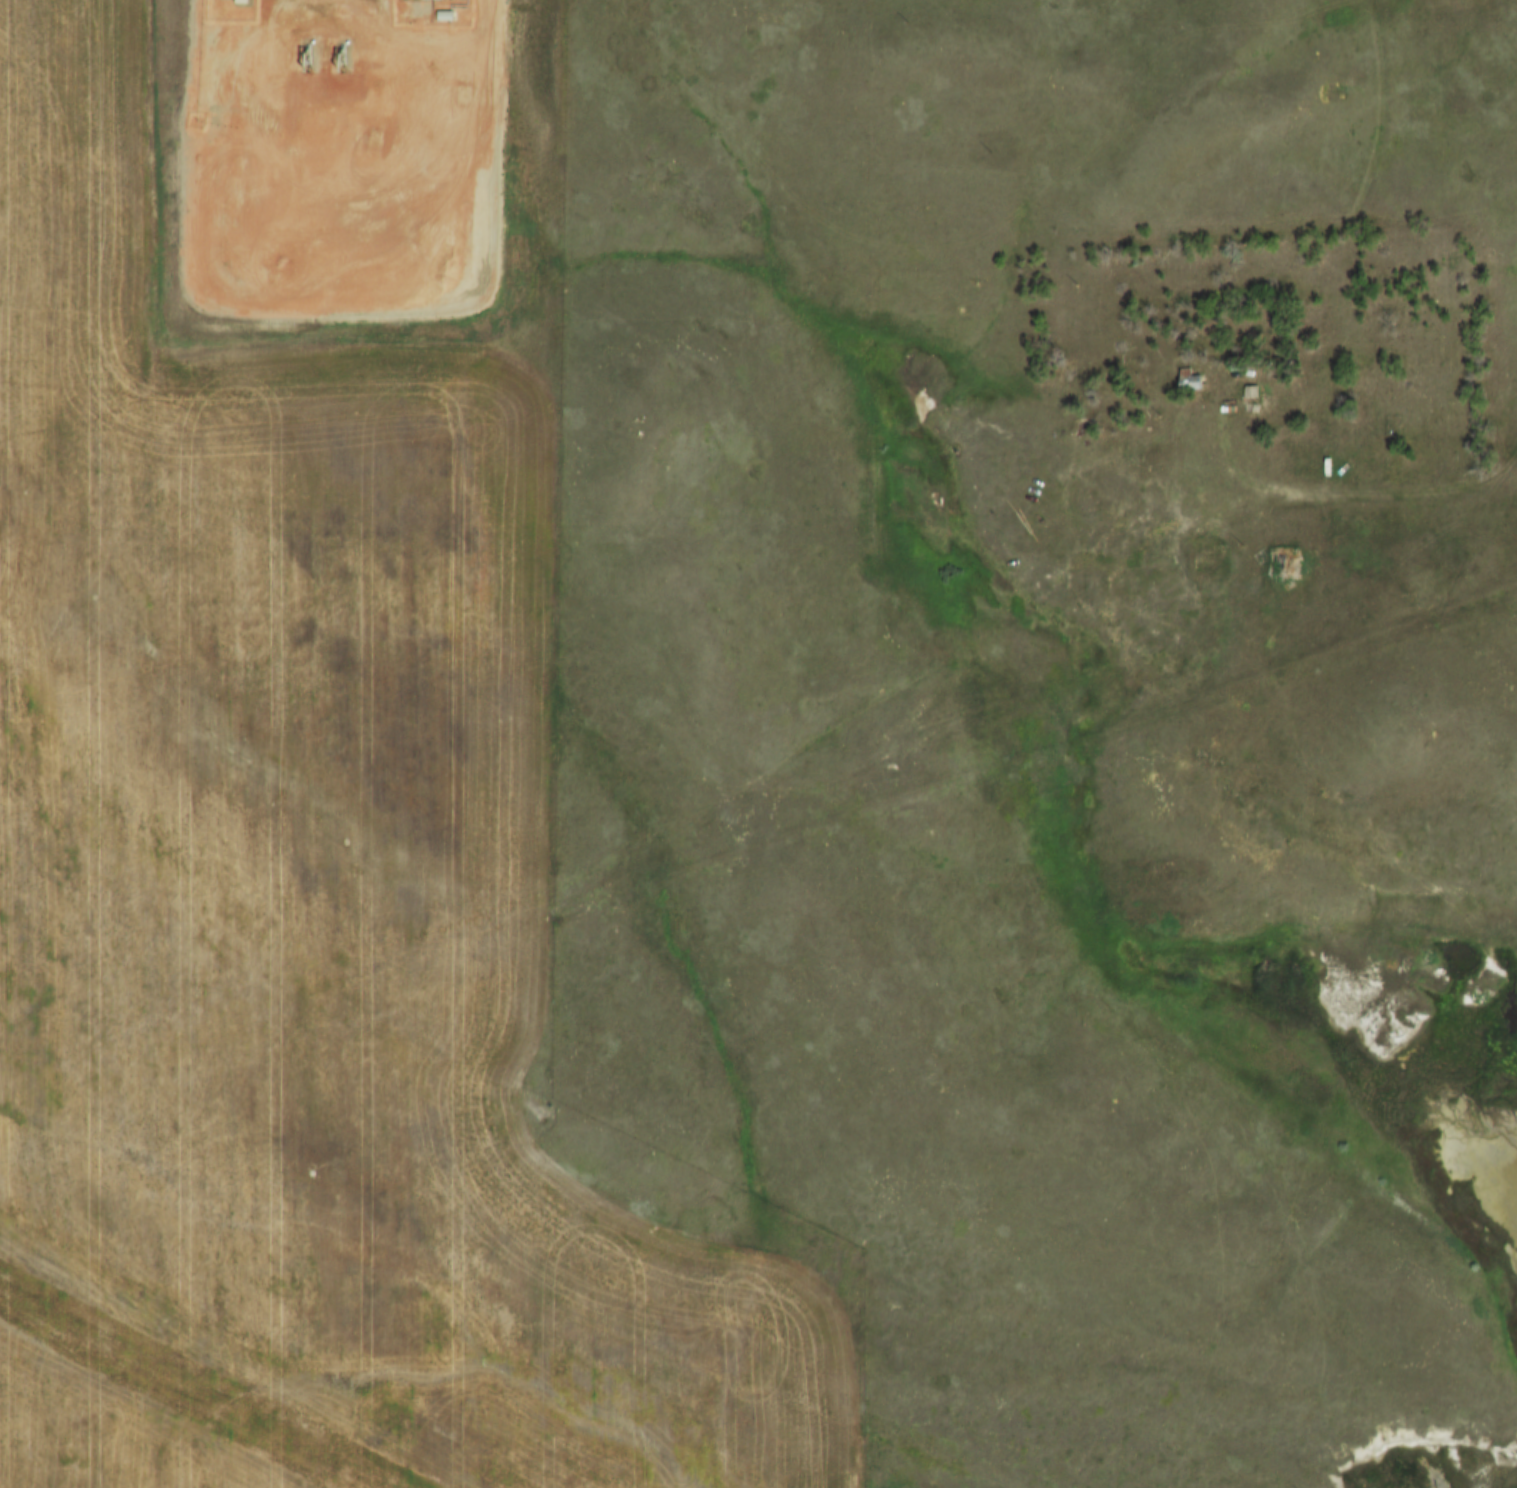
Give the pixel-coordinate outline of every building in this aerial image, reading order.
[(1193,375),(1193,368),(1180,368),(1180,391),(1205,391),(1205,375),(1193,375)] [(1259,386),(1245,386),(1245,406),(1259,406),(1259,386)] [(1300,551),(1270,551),(1270,577),(1300,577),(1300,551)]
